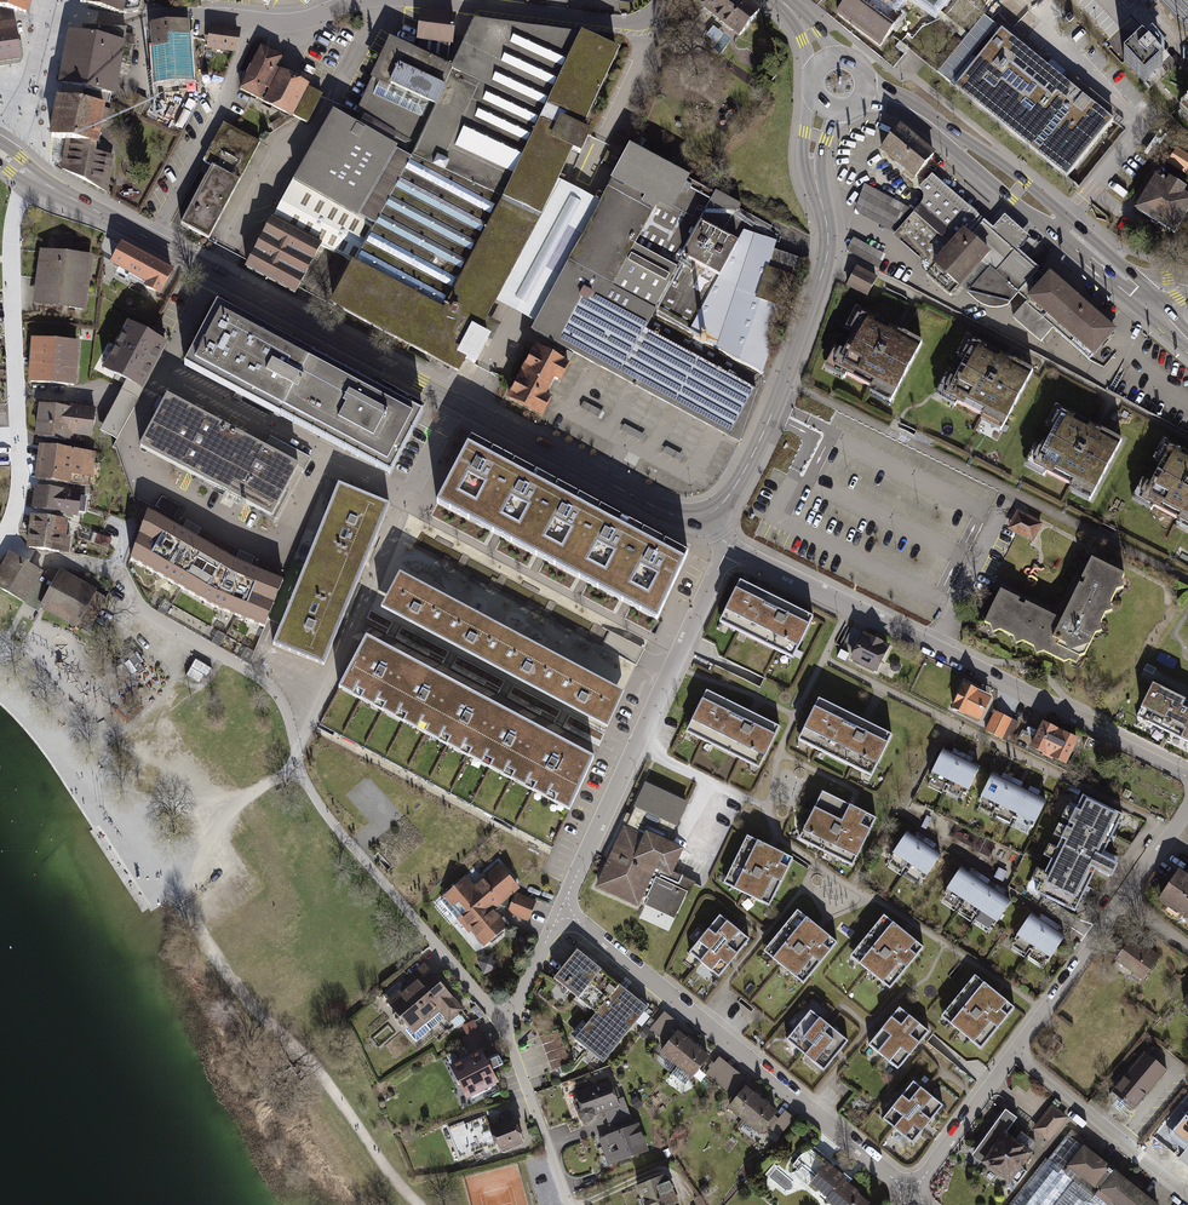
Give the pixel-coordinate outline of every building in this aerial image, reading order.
[(29,16),(32,0),(0,0),(0,9),(29,16)] [(80,1),(123,12),(138,10),(141,0),(80,0),(80,1)] [(745,0),(694,0),(741,37),(760,12),(745,0)] [(838,14),(881,46),(902,18),(895,13),(905,0),(848,0),(838,14)] [(934,15),(945,0),(913,0),(934,15)] [(453,15),(421,11),(418,38),(450,42),(453,15)] [(412,159),(331,112),(245,265),(458,370),(493,302),(539,215),(556,180),(571,148),(578,152),(589,130),(580,126),(616,54),(576,33),(469,19),(447,68),(395,42),(360,111),(419,143),(412,159)] [(188,22),(152,24),(155,61),(157,61),(158,83),(187,81),(185,35),(189,35),(188,22)] [(0,27),(0,68),(22,65),(18,35),(16,24),(0,27)] [(83,35),(73,33),(60,93),(109,103),(117,64),(128,67),(133,45),(124,43),(126,30),(84,28),(83,35)] [(240,33),(213,29),(209,50),(237,54),(240,33)] [(1067,177),(1113,123),(1002,30),(956,85),(1067,177)] [(292,115),(307,86),(308,83),(275,66),(280,56),(260,45),(237,89),(291,117),(292,115)] [(1134,53),(1125,61),(1144,82),(1162,65),(1143,45),(1134,53)] [(307,86),(292,115),(307,123),(322,93),(307,86)] [(103,107),(58,101),(52,136),(68,138),(64,167),(107,190),(112,156),(93,153),(94,145),(96,145),(101,120),(108,122),(110,111),(103,110),(103,107)] [(204,243),(259,143),(222,123),(199,165),(204,168),(173,226),(204,243)] [(932,155),(896,125),(875,150),(912,180),(922,168),(932,155)] [(527,333),(734,444),(755,391),(798,261),(770,251),(772,244),(748,234),(752,225),(730,215),(733,210),(712,195),(683,182),(685,179),(626,146),(629,142),(617,134),(604,160),(618,167),(600,204),(574,189),(556,180),(539,215),(493,302),(514,314),(532,323),(527,333)] [(1187,176),(1187,154),(1178,148),(1168,164),(1187,176)] [(1017,251),(990,227),(922,168),(912,180),(915,187),(922,198),(919,206),(947,230),(939,239),(910,215),(895,234),(892,237),(919,260),(917,271),(947,296),(981,262),(1021,299),(1040,278),(1034,272),(1037,269),(1017,251)] [(1155,177),(1135,210),(1175,233),(1187,211),(1187,196),(1185,194),(1187,189),(1169,178),(1166,183),(1155,177)] [(858,214),(895,234),(910,215),(913,211),(864,185),(855,208),(858,214)] [(990,227),(1017,251),(1025,243),(1029,238),(1002,214),(998,219),(990,227)] [(845,253),(878,270),(885,257),(852,239),(845,253)] [(171,270),(123,244),(112,264),(149,284),(147,287),(159,294),(171,270)] [(89,258),(43,252),(37,303),(84,308),(89,258)] [(875,278),(855,268),(845,286),(866,296),(875,278)] [(1040,278),(1021,299),(1088,360),(1115,331),(1050,272),(1043,280),(1040,278)] [(378,387),(215,302),(182,364),(389,473),(425,403),(382,381),(378,387)] [(835,349),(823,371),(846,383),(848,378),(868,388),(865,393),(893,407),(924,346),(875,320),(873,323),(852,312),(841,333),(847,336),(840,351),(835,349)] [(128,325),(105,368),(127,380),(142,388),(165,344),(128,325)] [(76,342),(34,340),(31,382),(73,384),(76,342)] [(944,378),(933,399),(955,411),(957,406),(979,417),(976,422),(1002,436),(1035,373),(986,347),(985,350),(966,340),(956,360),(960,362),(950,381),(944,378)] [(567,363),(532,346),(525,360),(523,359),(513,379),(511,378),(501,400),(541,419),(550,400),(545,397),(552,383),(557,386),(567,363)] [(103,426),(118,435),(142,388),(127,380),(103,426)] [(298,467),(167,397),(140,447),(271,517),(298,467)] [(94,412),(42,406),(38,436),(71,440),(71,434),(91,436),(94,412)] [(1075,421),(1052,410),(1043,428),(1049,431),(1039,451),(1034,448),(1024,469),(1046,480),(1048,476),(1068,486),(1066,492),(1092,505),(1124,441),(1076,418),(1075,421)] [(436,499),(480,522),(513,459),(470,436),(436,499)] [(1162,445),(1150,467),(1156,470),(1148,485),(1143,483),(1132,505),(1149,514),(1151,511),(1176,523),(1174,527),(1187,534),(1187,455),(1183,452),(1182,455),(1162,445)] [(96,454),(42,447),(38,480),(89,487),(90,477),(93,478),(96,454)] [(480,522),(523,545),(557,482),(513,459),(480,522)] [(523,545),(567,568),(600,505),(557,482),(523,545)] [(337,483),(304,562),(355,583),(388,504),(337,483)] [(80,493),(36,488),(34,509),(62,512),(62,514),(77,515),(78,511),(84,512),(86,498),(80,497),(80,493)] [(567,568),(610,591),(644,528),(600,505),(567,568)] [(236,563),(147,511),(131,559),(214,607),(264,627),(283,582),(236,563)] [(1031,540),(1040,524),(1017,512),(1008,528),(1019,534),(1031,540)] [(29,515),(27,531),(64,536),(67,520),(29,515)] [(188,522),(184,531),(199,538),(203,528),(188,522)] [(610,591),(654,614),(687,551),(644,528),(610,591)] [(69,537),(64,536),(27,531),(25,547),(66,553),(69,537)] [(114,540),(98,534),(95,543),(110,549),(114,540)] [(58,569),(52,581),(41,575),(43,572),(8,552),(0,565),(0,589),(30,606),(33,601),(75,625),(85,607),(97,614),(105,599),(93,592),(95,590),(58,569)] [(1061,619),(1000,589),(982,624),(1063,664),(1084,657),(1093,637),(1102,635),(1099,625),(1104,616),(1111,613),(1109,606),(1114,594),(1123,592),(1120,583),(1123,575),(1090,559),(1061,619)] [(304,562),(272,642),(322,662),(355,583),(304,562)] [(380,608),(437,637),(454,603),(399,574),(380,608)] [(754,587),(740,580),(720,621),(738,631),(777,650),(793,658),(813,617),(754,587)] [(437,637),(493,666),(511,633),(454,603),(437,637)] [(860,632),(852,628),(845,643),(854,646),(860,632)] [(890,645),(864,632),(851,660),(877,672),(890,645)] [(493,666),(550,695),(567,662),(511,633),(493,666)] [(363,637),(337,686),(339,687),(361,699),(382,710),(408,661),(363,637)] [(156,677),(142,658),(125,670),(139,689),(156,677)] [(211,668),(195,658),(185,675),(198,683),(203,675),(205,676),(211,668)] [(408,661),(382,710),(404,722),(426,733),(452,684),(408,661)] [(550,695),(607,725),(624,691),(567,662),(550,695)] [(452,684),(426,733),(448,745),(468,756),(494,707),(452,684)] [(1153,684),(1137,715),(1187,741),(1187,702),(1153,684)] [(990,698),(962,685),(950,711),(978,723),(990,698)] [(752,713),(707,690),(686,731),(704,740),(740,758),(760,768),(780,727),(752,713)] [(864,721),(819,699),(799,739),(818,749),(852,766),(873,776),(893,735),(864,721)] [(494,707),(468,756),(490,767),(511,779),(538,730),(494,707)] [(1017,722),(994,711),(985,729),(1008,741),(1017,722)] [(1078,740),(1042,723),(1029,750),(1065,767),(1078,740)] [(538,730),(511,779),(533,791),(567,808),(593,759),(538,730)] [(962,759),(943,749),(931,774),(950,783),(962,759)] [(981,768),(962,759),(950,783),(969,793),(981,768)] [(1011,782),(993,773),(980,800),(998,809),(1011,782)] [(1030,791),(1011,782),(998,809),(1017,817),(1030,791)] [(672,872),(683,849),(669,842),(687,802),(645,783),(625,826),(621,824),(591,889),(636,909),(639,904),(672,919),(684,893),(688,895),(694,882),(672,872)] [(1048,800),(1030,791),(1017,817),(1035,826),(1048,800)] [(852,806),(824,792),(800,839),(852,865),(876,818),(852,806)] [(1101,855),(1121,813),(1084,795),(1076,811),(1069,807),(1064,819),(1071,822),(1068,827),(1061,824),(1055,835),(1063,839),(1058,848),(1050,844),(1045,856),(1053,860),(1047,873),(1037,869),(1032,880),(1041,884),(1038,891),(1077,909),(1096,868),(1112,875),(1118,862),(1101,855)] [(909,867),(925,844),(908,832),(892,855),(909,867)] [(771,848),(747,836),(724,884),(744,893),(771,906),(794,858),(771,848)] [(926,878),(942,855),(925,844),(909,867),(926,878)] [(474,889),(464,878),(439,899),(484,950),(509,929),(496,915),(501,910),(527,920),(536,902),(518,895),(522,892),(500,866),(474,889)] [(945,892),(962,903),(978,879),(962,868),(945,892)] [(1178,871),(1157,902),(1187,922),(1187,877),(1178,871)] [(962,903),(978,914),(995,890),(978,879),(962,903)] [(978,914),(995,925),(1011,901),(995,890),(978,914)] [(819,927),(798,910),(764,951),(782,965),(804,984),(838,942),(819,927)] [(1031,914),(1014,939),(1032,950),(1049,925),(1031,914)] [(687,955),(699,964),(710,951),(718,957),(739,931),(734,927),(719,915),(687,955)] [(905,933),(884,916),(851,956),(868,970),(891,988),(924,948),(905,933)] [(1049,925),(1032,950),(1049,962),(1066,937),(1049,925)] [(749,939),(739,931),(718,957),(710,951),(699,964),(717,979),(731,961),(749,939)] [(1139,987),(1160,961),(1132,939),(1111,965),(1139,987)] [(604,1062),(648,1009),(576,950),(554,978),(578,997),(573,1003),(587,1014),(592,1008),(596,1012),(575,1038),(604,1062)] [(494,957),(480,963),(485,976),(499,971),(494,957)] [(457,1004),(425,966),(409,979),(412,982),(388,1003),(415,1035),(442,1013),(458,1032),(469,1022),(461,1013),(463,1011),(457,1004)] [(996,993),(975,976),(941,1018),(981,1050),(1015,1008),(996,993)] [(879,1063),(884,1057),(914,1020),(899,1008),(879,1033),(864,1051),(879,1063)] [(787,1041),(803,1053),(810,1043),(815,1047),(831,1026),(826,1023),(811,1011),(787,1041)] [(678,1023),(664,1012),(651,1028),(664,1039),(678,1023)] [(929,1032),(914,1020),(884,1057),(898,1069),(921,1042),(929,1032)] [(492,1067),(485,1054),(491,1051),(476,1021),(464,1028),(470,1039),(466,1041),(470,1047),(448,1058),(474,1107),(504,1091),(497,1077),(511,1069),(506,1060),(492,1067)] [(848,1040),(831,1026),(815,1047),(810,1043),(803,1053),(824,1070),(837,1054),(848,1040)] [(558,1029),(540,1036),(552,1070),(570,1064),(558,1029)] [(677,1066),(695,1045),(678,1031),(660,1052),(677,1066)] [(692,1078),(710,1057),(695,1045),(677,1066),(692,1078)] [(1168,1069),(1147,1052),(1113,1092),(1135,1110),(1168,1069)] [(733,1068),(720,1057),(706,1074),(719,1085),(733,1068)] [(746,1079),(733,1068),(719,1085),(732,1096),(746,1079)] [(883,1119),(895,1128),(910,1109),(918,1115),(933,1096),(927,1092),(923,1089),(913,1081),(883,1119)] [(619,1102),(612,1082),(577,1094),(584,1115),(582,1119),(583,1123),(588,1127),(594,1125),(596,1122),(598,1118),(606,1115),(611,1127),(633,1119),(625,1099),(619,1102)] [(744,1122),(763,1099),(746,1085),(728,1108),(744,1122)] [(944,1105),(933,1096),(918,1115),(910,1109),(895,1128),(914,1143),(923,1132),(927,1127),(929,1124),(944,1105)] [(776,1117),(779,1112),(763,1099),(744,1122),(761,1135),(768,1127),(776,1117)] [(1068,1116),(1053,1104),(1033,1130),(1048,1142),(1068,1116)] [(983,1164),(1006,1133),(1018,1118),(1007,1110),(972,1156),(983,1164)] [(795,1118),(786,1111),(779,1119),(776,1117),(768,1127),(780,1136),(795,1118)] [(650,1154),(639,1127),(636,1128),(633,1119),(611,1127),(615,1136),(599,1142),(609,1169),(650,1154)] [(529,1149),(520,1122),(492,1132),(501,1159),(529,1149)] [(445,1130),(446,1145),(466,1143),(465,1128),(445,1130)] [(1006,1133),(983,1164),(1009,1183),(1013,1178),(1018,1182),(1027,1170),(1021,1166),(1032,1152),(1006,1133)] [(1063,1135),(1007,1204),(1108,1204),(1064,1170),(1081,1149),(1063,1135)] [(810,1145),(794,1165),(800,1169),(803,1165),(818,1177),(813,1183),(832,1198),(828,1203),(830,1204),(872,1204),(874,1203),(844,1179),(847,1175),(810,1145)] [(670,1147),(662,1150),(665,1159),(674,1156),(670,1147)] [(1081,1149),(1064,1170),(1108,1204),(1151,1204),(1081,1149)] [(667,1175),(636,1186),(643,1204),(673,1204),(677,1202),(667,1175)] [(694,1199),(697,1204),(706,1204),(701,1196),(694,1199)]
